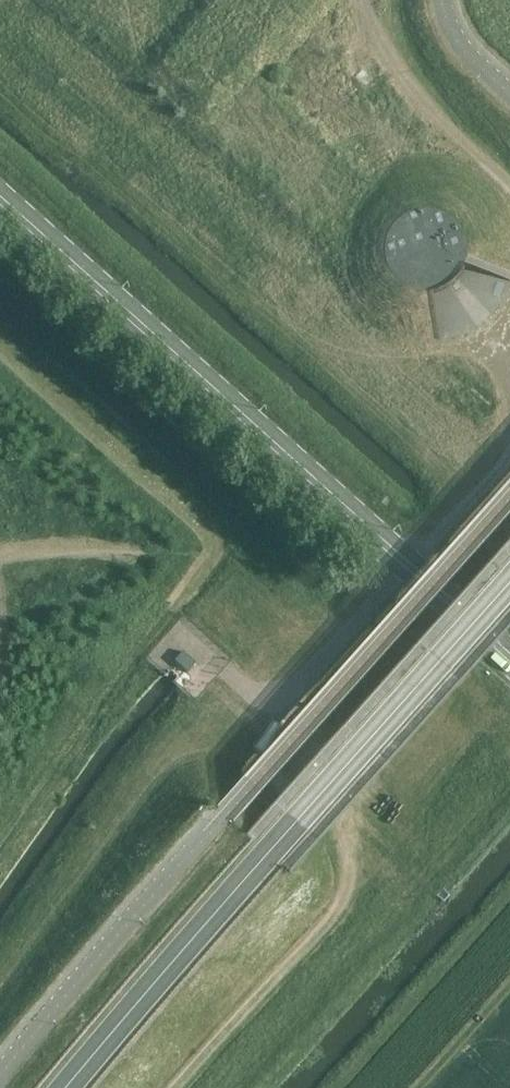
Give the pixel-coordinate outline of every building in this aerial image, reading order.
[(392,225),(388,231),(387,236),(385,242),(385,247),(385,251),(385,255),(387,261),(388,265),(391,271),(394,274),(397,278),(401,281),(405,284),(409,286),(413,288),(416,289),(420,290),(426,290),(432,290),(437,288),(443,286),(447,284),(452,281),(456,277),(460,273),(463,268),(465,262),(467,257),(468,249),(468,245),(467,239),(465,233),(462,227),(459,223),(455,219),(452,216),(447,212),(442,210),(437,208),(431,207),(427,207),(421,207),(416,208),(411,210),(405,213),(400,216),(397,218),(394,222),(392,225)] [(184,651),(175,661),(188,673),(197,663),(184,651)]
